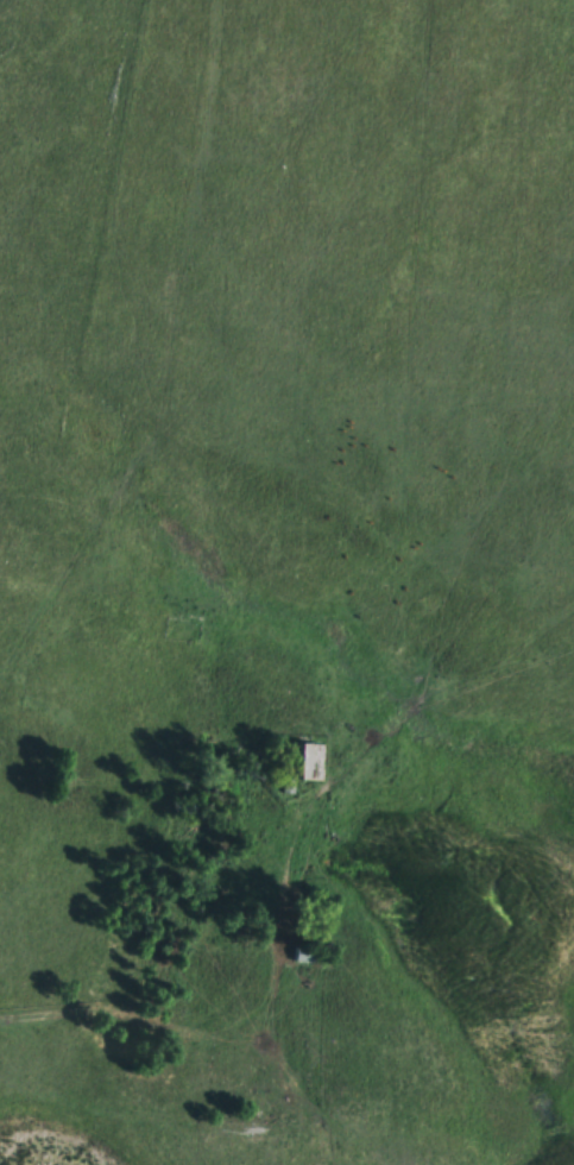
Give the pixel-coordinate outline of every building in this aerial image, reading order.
[(322,741),(323,776),(275,779),(273,742),(322,741)] [(316,944),(317,959),(294,962),(292,945),(316,944)]
